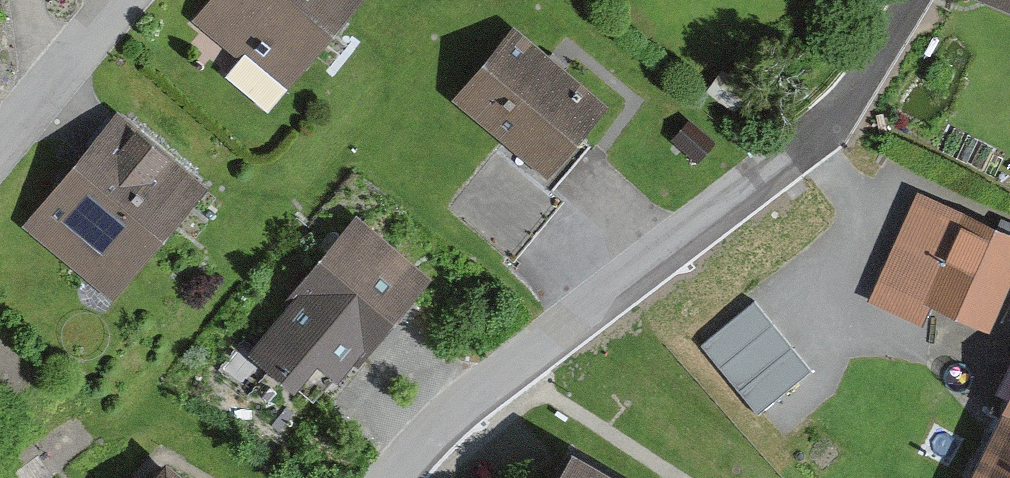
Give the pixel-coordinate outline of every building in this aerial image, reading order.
[(201,23),(298,106),(390,0),(221,0),(201,23)] [(979,6),(1009,18),(1009,0),(982,0),(979,6)] [(620,113),(522,35),(463,108),(561,186),(620,113)] [(216,199),(126,124),(33,234),(124,309),(216,199)] [(920,205),(884,287),(989,333),(1009,285),(1009,244),(920,205)] [(434,282),(361,223),(255,354),(307,396),(329,369),(350,386),(434,282)] [(749,302),(706,343),(756,414),(808,373),(749,302)] [(970,477),(1009,477),(1009,394),(970,477)] [(567,441),(546,477),(631,477),(567,441)] [(175,470),(168,477),(185,477),(175,470)]
